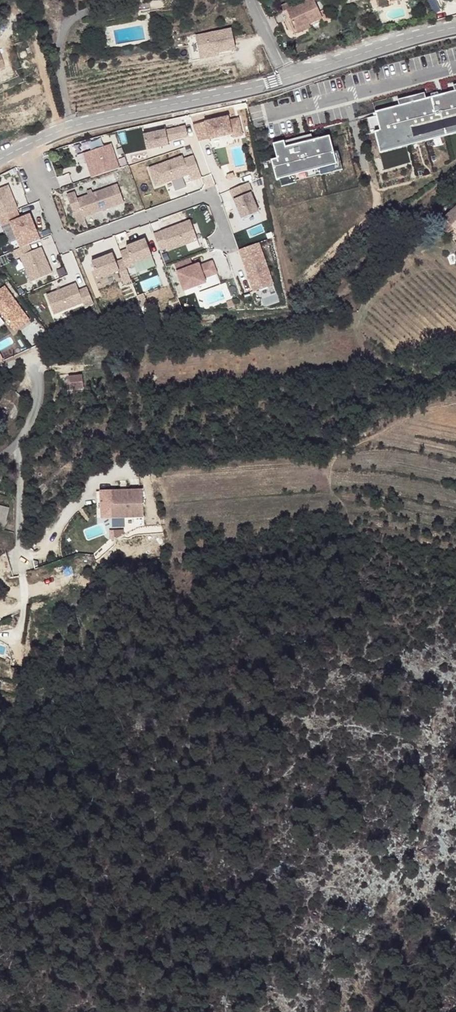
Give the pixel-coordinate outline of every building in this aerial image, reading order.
[(318,19),(315,13),(311,5),(309,0),(283,11),(292,31),(301,27),(318,19)] [(428,0),(433,13),(440,11),(436,0),(428,0)] [(288,2),(276,8),(279,13),(283,11),(291,8),(288,2)] [(315,13),(318,19),(319,22),(327,19),(323,9),(315,13)] [(292,31),(283,11),(276,14),(280,23),(282,22),(289,36),(303,30),(301,27),(292,31)] [(207,56),(238,50),(234,27),(187,36),(193,63),(208,60),(207,56)] [(399,105),(374,111),(376,116),(368,118),(372,133),(375,132),(381,152),(455,132),(455,85),(454,85),(455,90),(426,98),(424,93),(398,100),(399,105)] [(231,114),(197,126),(204,145),(236,133),(237,136),(247,135),(245,129),(247,129),(241,114),(232,117),(231,114)] [(185,128),(148,135),(151,150),(173,145),(173,142),(187,139),(185,128)] [(329,135),(312,140),(310,134),(273,144),(277,158),(271,160),(277,180),(279,179),(281,187),(296,183),(296,181),(341,169),(337,151),(333,152),(329,135)] [(116,145),(90,154),(97,178),(124,169),(116,145)] [(186,157),(153,169),(160,188),(193,176),(195,182),(206,178),(198,157),(188,160),(186,157)] [(248,183),(230,190),(241,218),(259,211),(248,183)] [(79,191),(71,194),(77,214),(86,211),(88,216),(128,202),(122,184),(97,193),(92,194),(81,198),(79,191)] [(0,191),(0,216),(1,218),(3,217),(15,244),(18,242),(21,250),(18,251),(20,258),(25,256),(35,281),(56,273),(45,247),(36,250),(34,244),(44,240),(34,215),(24,219),(21,210),(22,210),(12,186),(0,191)] [(453,226),(455,223),(455,207),(445,217),(453,226)] [(453,226),(445,217),(437,223),(447,234),(455,228),(453,226)] [(189,220),(154,233),(160,251),(165,249),(166,252),(197,240),(189,220)] [(131,249),(124,252),(127,259),(120,262),(116,253),(95,261),(102,278),(123,270),(128,283),(135,280),(130,268),(137,265),(136,264),(155,256),(149,239),(130,247),(131,249)] [(259,243),(239,250),(253,291),(273,284),(259,243)] [(190,258),(175,264),(177,271),(176,271),(183,291),(207,282),(205,278),(218,273),(213,260),(200,264),(199,262),(192,265),(190,258)] [(141,283),(144,291),(162,284),(159,276),(141,283)] [(75,283),(46,295),(54,314),(83,301),(84,305),(93,302),(86,286),(78,289),(75,283)] [(0,292),(0,314),(3,313),(15,331),(32,320),(8,287),(0,292)] [(232,299),(226,302),(229,308),(235,306),(232,299)] [(15,344),(12,335),(0,340),(0,351),(15,344)] [(81,374),(68,376),(69,388),(82,387),(81,374)] [(141,493),(110,494),(112,520),(143,519),(141,493)] [(6,528),(10,506),(0,504),(0,527),(6,528)]
